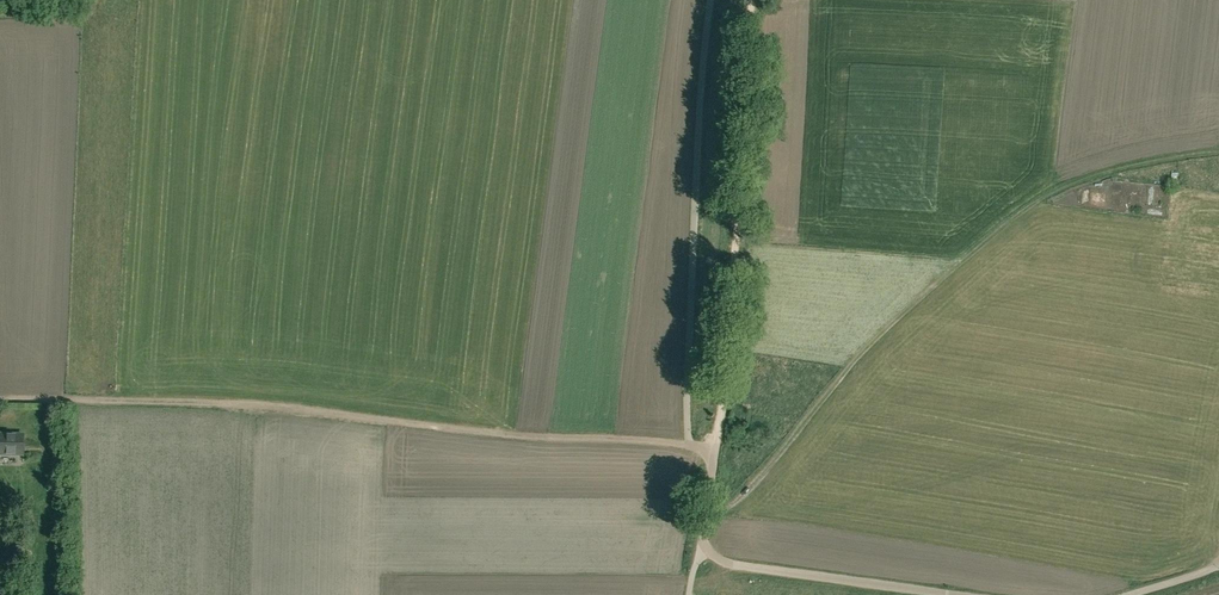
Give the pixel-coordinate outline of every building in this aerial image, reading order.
[(23,454),(24,435),(0,434),(0,453),(23,454)]
